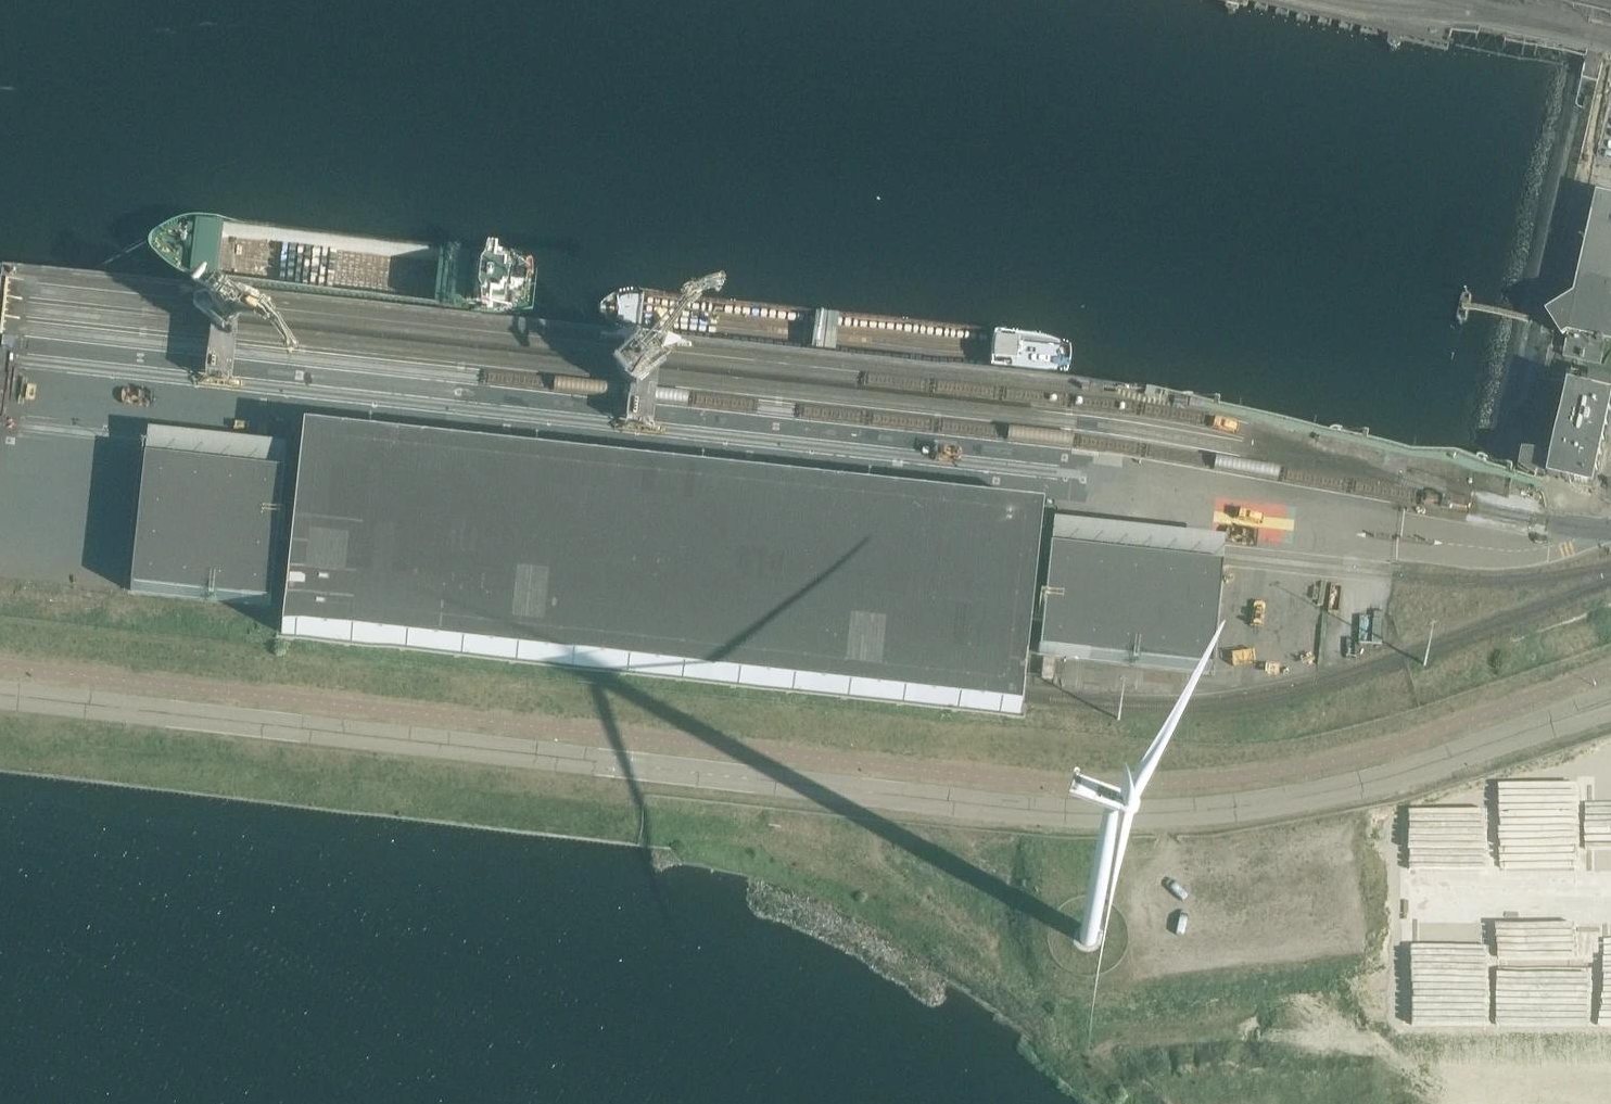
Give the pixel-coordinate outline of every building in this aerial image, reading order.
[(1237,0),(1220,0),(1220,1),(1229,3),(1230,7),(1238,8),(1242,6),(1250,8),(1251,3),(1237,0)] [(1405,38),(1392,35),(1391,42),(1392,47),(1399,49),(1404,45),(1405,38)] [(1564,356),(1565,356),(1599,364),(1600,363),(1605,341),(1610,343),(1610,198),(1599,196),(1590,237),(1589,240),(1580,279),(1571,277),(1567,294),(1575,296),(1574,298),(1574,299),(1576,299),(1571,323),(1568,333),(1569,333),(1566,347),(1566,349),(1564,356)] [(1521,467),(1522,467),(1526,469),(1535,474),(1537,470),(1549,473),(1548,474),(1550,474),(1550,475),(1553,475),(1592,484),(1595,468),(1597,469),(1597,468),(1595,467),(1599,454),(1600,454),(1600,453),(1599,453),(1602,439),(1603,439),(1603,438),(1602,438),(1605,424),(1606,424),(1607,423),(1605,423),(1608,409),(1610,409),(1610,408),(1609,408),(1610,408),(1610,380),(1573,372),(1571,378),(1570,384),(1568,384),(1568,385),(1570,385),(1566,399),(1565,398),(1565,399),(1566,400),(1563,414),(1562,413),(1562,414),(1563,415),(1560,428),(1559,428),(1558,429),(1560,429),(1557,443),(1555,443),(1555,444),(1556,444),(1553,458),(1552,458),(1553,459),(1552,462),(1540,459),(1540,453),(1539,451),(1531,452),(1525,452),(1524,452),(1521,467)] [(303,432),(281,634),(1020,713),(1041,511),(303,432)] [(282,477),(144,462),(130,591),(268,606),(282,477)] [(1220,570),(1050,552),(1039,654),(1210,672),(1220,570)] [(1053,661),(1043,660),(1041,677),(1052,678),(1053,661)] [(1096,938),(1097,937),(1096,935),(1096,933),(1095,932),(1094,930),(1093,929),(1091,928),(1089,928),(1088,928),(1086,928),(1084,929),(1083,929),(1081,930),(1080,932),(1079,933),(1079,935),(1079,937),(1079,938),(1079,940),(1080,942),(1081,943),(1083,944),(1084,945),(1086,945),(1088,946),(1089,945),(1091,945),(1093,944),(1094,943),(1095,942),(1096,940),(1096,938)]
